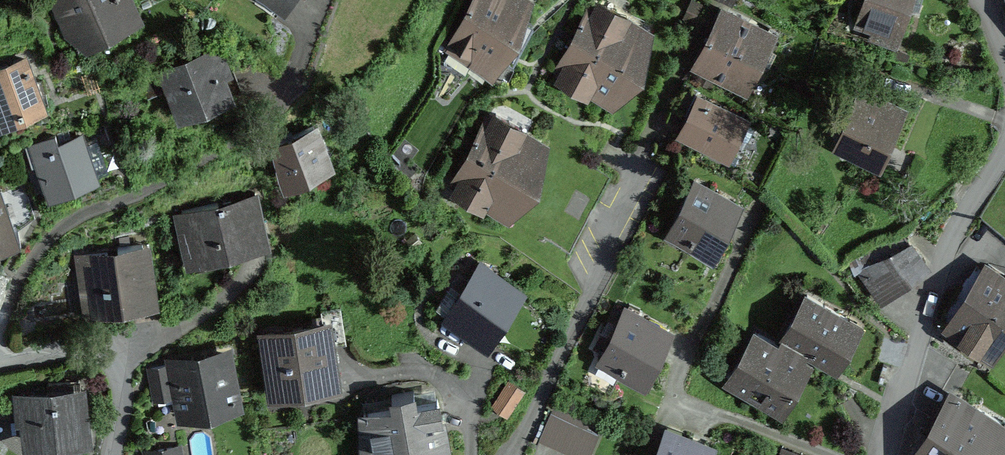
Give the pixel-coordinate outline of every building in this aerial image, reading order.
[(142,20),(133,0),(47,0),(70,51),(142,20)] [(286,0),(260,0),(279,11),(286,0)] [(464,4),(512,31),(529,0),(467,0),(464,4)] [(651,22),(608,0),(590,0),(589,1),(587,0),(584,0),(552,62),(557,65),(553,74),(610,103),(639,72),(651,22)] [(703,29),(761,58),(777,26),(730,3),(731,0),(718,0),(703,29)] [(910,0),(858,0),(854,14),(862,16),(859,24),(868,27),(866,35),(896,44),(910,0)] [(464,4),(443,44),(491,70),(512,31),(464,4)] [(703,29),(687,61),(745,90),(761,58),(703,29)] [(233,64),(219,32),(153,61),(177,114),(237,88),(227,66),(233,64)] [(19,51),(0,59),(0,121),(42,102),(19,51)] [(907,106),(859,84),(830,148),(878,169),(907,106)] [(748,114),(694,87),(672,132),(726,159),(748,114)] [(536,185),(548,135),(490,105),(486,114),(481,112),(448,175),(454,178),(449,187),(506,216),(536,185)] [(331,154),(313,116),(267,137),(275,166),(281,177),(331,154)] [(97,174),(79,130),(54,141),(50,132),(23,144),(45,196),(97,174)] [(711,261),(742,202),(692,177),(662,236),(711,261)] [(269,242),(255,186),(170,207),(184,264),(269,242)] [(0,196),(0,246),(18,238),(0,196)] [(880,304),(930,267),(911,241),(908,242),(903,232),(843,261),(854,282),(861,278),(880,304)] [(163,299),(152,238),(75,252),(86,313),(163,299)] [(477,256),(457,286),(449,281),(433,304),(442,309),(437,317),(484,348),(524,288),(477,256)] [(985,259),(939,330),(990,363),(1004,340),(1004,272),(985,259)] [(865,318),(805,284),(777,334),(753,321),(721,378),(782,412),(814,355),(837,368),(865,318)] [(594,373),(612,382),(615,375),(643,388),(672,329),(622,305),(593,363),(598,365),(594,373)] [(341,387),(330,316),(255,327),(265,398),(341,387)] [(164,353),(166,360),(147,364),(154,395),(173,392),(178,416),(246,403),(233,340),(164,353)] [(89,435),(81,378),(8,387),(12,418),(16,417),(20,444),(89,435)] [(523,390),(510,381),(493,406),(506,415),(523,390)] [(1004,452),(1004,414),(950,381),(906,454),(1003,454),(1004,452)] [(412,397),(410,388),(383,393),(385,401),(350,407),(358,454),(354,454),(384,454),(448,444),(439,393),(412,397)] [(599,432),(551,412),(538,440),(574,454),(589,454),(599,432)] [(715,442),(663,422),(651,454),(711,454),(715,442)] [(182,441),(142,446),(143,454),(184,454),(182,441)]
